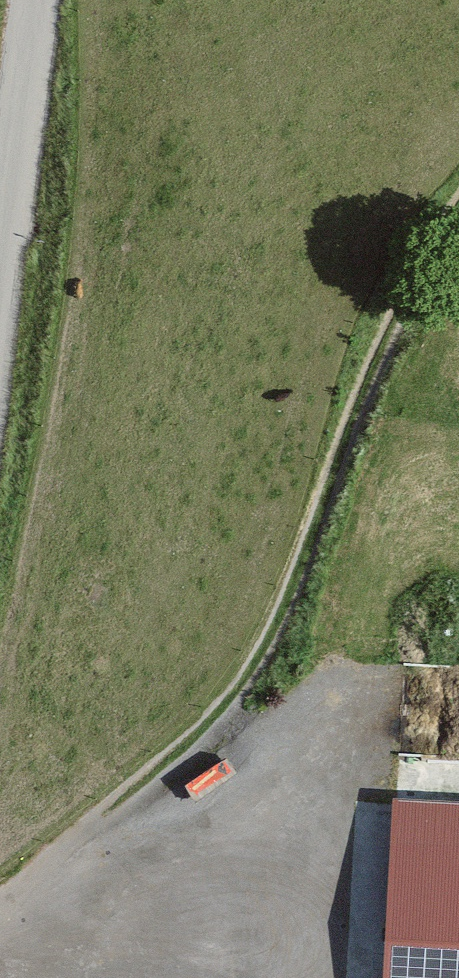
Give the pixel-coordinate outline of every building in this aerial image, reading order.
[(392,806),(384,977),(458,977),(458,809),(392,806)]
